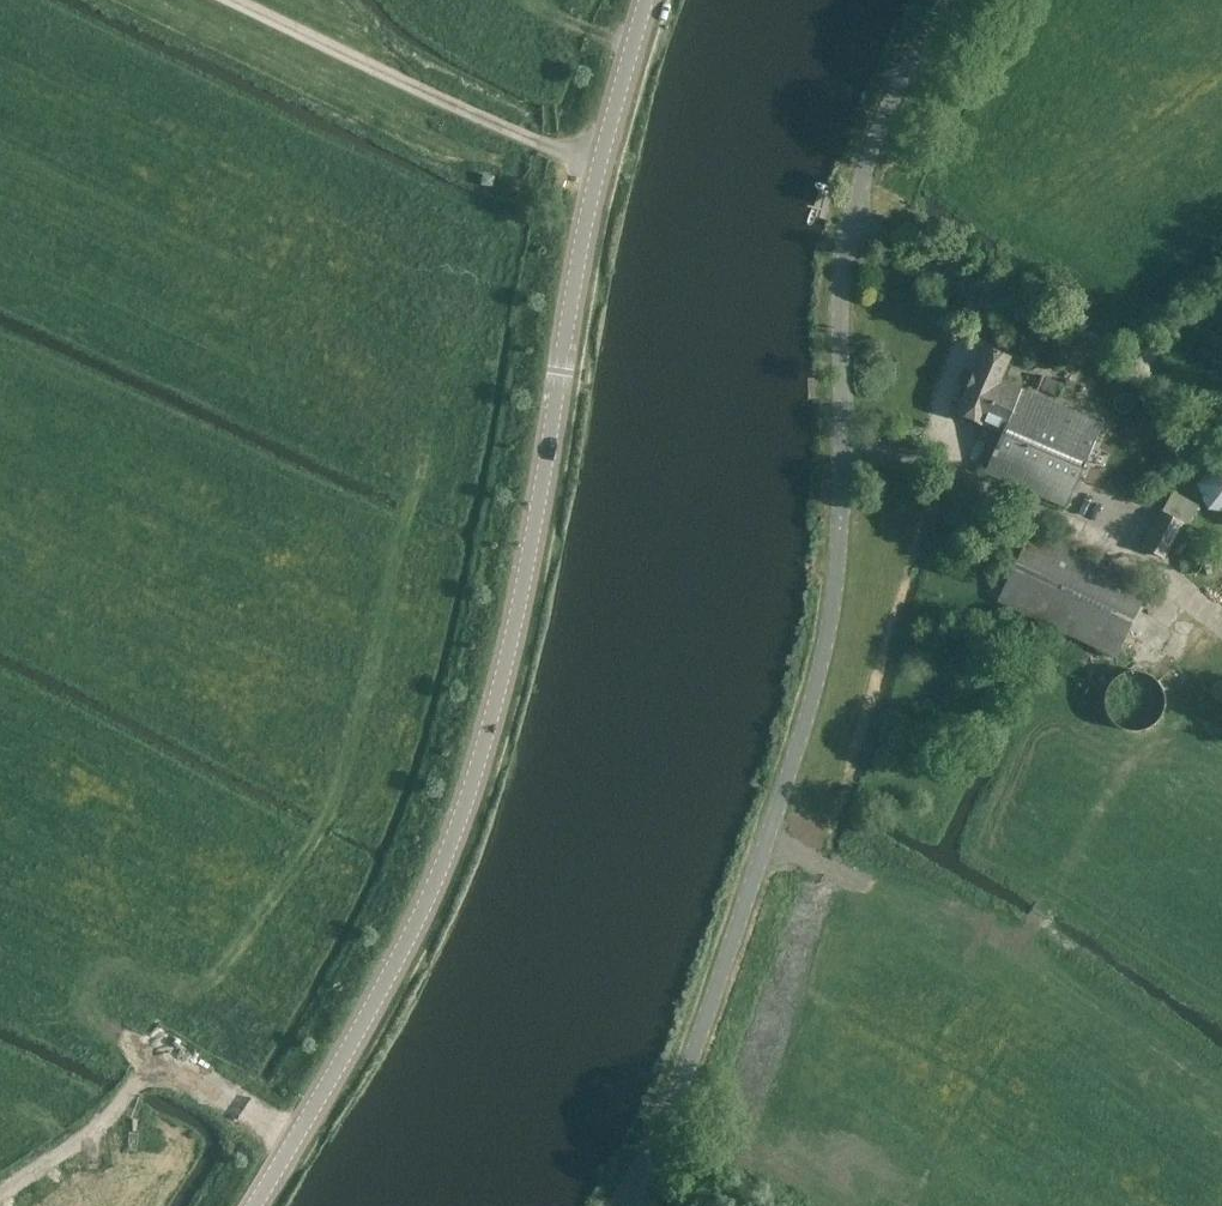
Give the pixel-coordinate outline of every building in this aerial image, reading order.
[(1002,381),(1011,357),(985,346),(956,413),(1002,432),(985,473),(1066,507),(1103,422),(1002,381)] [(1046,376),(1041,389),(1058,396),(1063,383),(1046,376)] [(1221,507),(1221,457),(1218,455),(1195,489),(1221,507)] [(1160,510),(1141,546),(1164,559),(1184,523),(1160,510)] [(1117,657),(1149,587),(1031,532),(999,601),(1117,657)]
